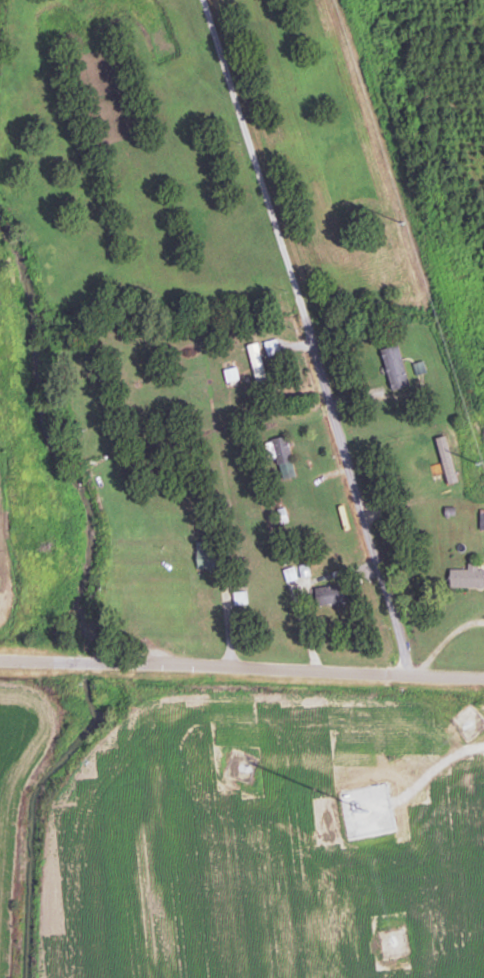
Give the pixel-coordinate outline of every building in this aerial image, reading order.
[(280,353),(277,339),(266,342),(269,356),(280,353)] [(248,345),(259,387),(268,385),(258,343),(248,345)] [(394,390),(411,385),(399,344),(382,350),(394,390)] [(424,372),(423,362),(415,363),(416,373),(424,372)] [(272,439),(278,465),(294,461),(288,436),(272,439)] [(226,541),(197,541),(197,569),(226,569),(226,541)] [(483,588),(483,567),(452,567),(452,588),(483,588)] [(317,605),(354,601),(352,584),(315,588),(317,605)]
